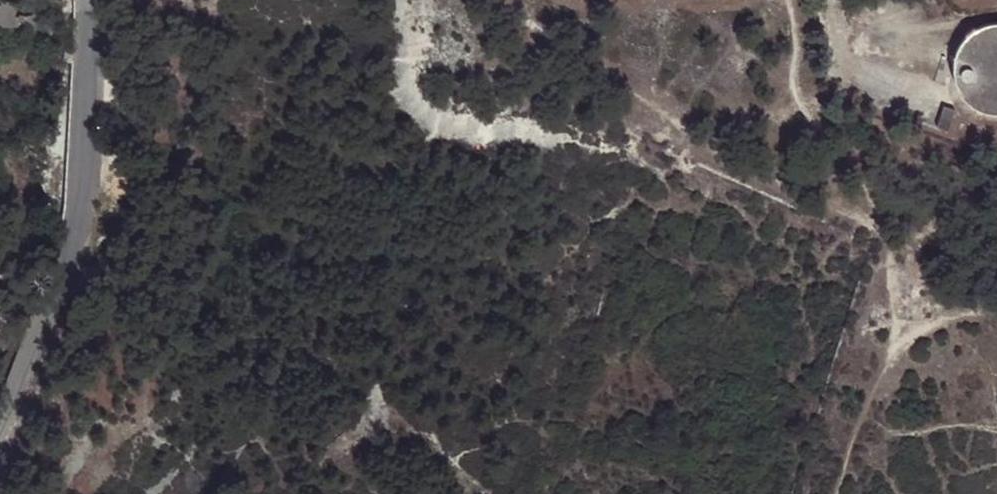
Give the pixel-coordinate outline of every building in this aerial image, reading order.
[(21,2),(11,0),(0,0),(0,26),(16,29),(21,2)] [(967,30),(965,32),(957,43),(953,56),(953,70),(957,82),(964,94),(975,103),(987,109),(996,110),(996,17),(991,17),(978,22),(967,30)]
